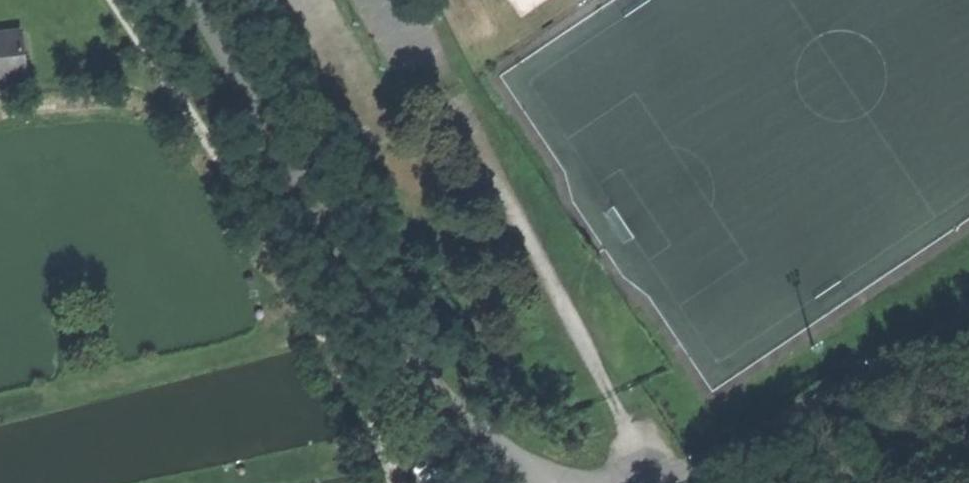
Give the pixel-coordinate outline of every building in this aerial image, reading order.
[(23,70),(20,33),(0,35),(0,73),(23,70)] [(23,70),(0,73),(0,83),(25,81),(23,70)] [(426,446),(408,462),(426,482),(458,482),(426,446)]
